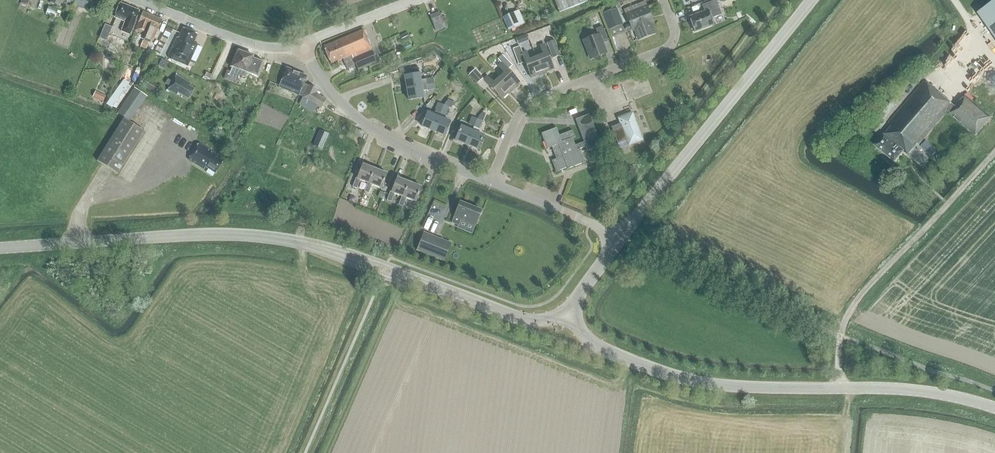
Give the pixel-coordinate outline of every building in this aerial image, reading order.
[(20,4),(34,9),(38,0),(22,0),(20,4)] [(87,10),(91,0),(67,0),(66,1),(87,10)] [(557,14),(585,3),(584,0),(552,0),(557,14)] [(689,17),(694,32),(713,25),(711,19),(721,15),(715,0),(702,5),(704,12),(689,17)] [(646,7),(644,1),(637,4),(639,10),(646,7)] [(977,14),(994,39),(994,1),(977,14)] [(139,11),(120,3),(114,17),(125,21),(120,32),(130,35),(133,27),(132,26),(133,25),(139,11)] [(48,7),(46,13),(55,17),(58,10),(48,7)] [(635,29),(639,39),(654,33),(648,18),(650,17),(646,7),(626,15),(632,30),(635,29)] [(623,24),(617,8),(600,14),(607,31),(623,24)] [(502,17),(508,31),(525,24),(519,10),(502,17)] [(142,12),(135,30),(146,34),(143,41),(148,43),(150,44),(153,36),(155,36),(157,30),(158,30),(162,20),(142,12)] [(443,23),(439,12),(429,16),(434,27),(443,23)] [(601,25),(597,15),(589,18),(593,28),(601,25)] [(99,38),(107,41),(112,27),(105,24),(99,38)] [(601,27),(595,29),(598,35),(584,41),(591,58),(605,52),(600,41),(606,38),(601,27)] [(165,56),(187,65),(197,45),(193,43),(197,34),(183,28),(178,38),(177,37),(170,52),(168,51),(165,56)] [(347,69),(355,65),(357,70),(376,62),(363,30),(323,47),(330,64),(343,59),(347,69)] [(403,41),(409,38),(407,33),(401,35),(403,41)] [(560,56),(554,40),(546,43),(552,59),(560,56)] [(148,43),(143,41),(142,41),(140,47),(145,49),(148,43)] [(542,55),(536,57),(542,74),(553,69),(547,53),(544,44),(539,46),(542,55)] [(542,74),(536,57),(529,60),(526,51),(521,53),(519,47),(513,49),(518,64),(524,62),(530,78),(542,74)] [(253,56),(237,51),(231,67),(232,67),(230,72),(227,71),(224,78),(236,82),(238,75),(258,82),(257,85),(263,88),(269,73),(261,70),(263,63),(252,59),(253,56)] [(504,73),(498,78),(510,91),(519,82),(508,70),(512,65),(502,55),(497,59),(501,63),(497,66),(504,73)] [(315,94),(317,90),(308,85),(308,86),(303,84),(306,77),(286,68),(278,87),(298,95),(295,102),(313,112),(317,106),(320,108),(326,99),(315,94)] [(483,78),(475,69),(469,74),(477,83),(483,78)] [(404,76),(406,88),(434,83),(433,78),(420,80),(419,74),(404,76)] [(190,84),(176,76),(167,90),(176,95),(178,93),(188,99),(194,89),(189,86),(190,84)] [(510,91),(498,78),(493,83),(487,76),(483,79),(490,86),(489,86),(501,99),(510,91)] [(155,93),(159,87),(149,81),(145,87),(155,93)] [(917,144),(919,145),(947,111),(950,113),(950,114),(975,135),(990,117),(965,96),(963,98),(955,107),(939,93),(939,94),(924,81),(888,124),(891,127),(884,135),(875,146),(894,162),(903,152),(907,155),(917,144)] [(122,82),(107,103),(118,110),(132,89),(122,82)] [(434,83),(406,88),(408,100),(423,98),(422,91),(435,89),(434,83)] [(117,114),(130,122),(147,97),(134,88),(117,114)] [(96,99),(102,102),(105,96),(99,93),(96,99)] [(421,126),(432,131),(433,131),(443,106),(438,104),(434,115),(427,113),(421,126)] [(448,108),(443,106),(433,131),(444,136),(449,122),(443,119),(448,108)] [(620,124),(611,127),(617,144),(626,140),(628,145),(642,140),(632,112),(617,118),(620,124)] [(541,134),(547,149),(551,147),(556,159),(551,161),(555,172),(566,168),(567,169),(584,162),(579,149),(585,147),(587,151),(601,146),(589,114),(575,119),(584,142),(575,145),(572,138),(575,137),(572,130),(559,135),(556,128),(541,134)] [(472,117),(468,125),(473,127),(477,119),(472,117)] [(97,161),(117,174),(144,131),(123,119),(97,161)] [(482,121),(477,119),(473,127),(472,131),(466,145),(477,149),(483,136),(477,133),(479,129),(482,121)] [(461,126),(455,140),(466,145),(472,131),(461,126)] [(320,131),(313,145),(321,149),(327,134),(320,131)] [(933,154),(937,148),(928,141),(924,146),(933,154)] [(198,143),(188,159),(203,169),(205,167),(215,173),(222,162),(215,157),(216,155),(198,143)] [(374,169),(373,169),(362,165),(357,178),(356,178),(352,187),(356,189),(360,180),(367,183),(369,184),(374,169)] [(386,174),(374,169),(369,184),(367,183),(364,191),(368,193),(371,185),(381,188),(386,174)] [(403,197),(408,183),(397,178),(391,192),(390,191),(386,200),(391,202),(394,194),(401,197),(403,197)] [(421,187),(408,183),(403,197),(401,197),(398,205),(402,207),(406,198),(415,202),(421,187)] [(342,198),(347,200),(351,191),(345,189),(342,198)] [(451,223),(458,225),(460,220),(475,225),(481,211),(459,202),(451,223)] [(417,251),(444,261),(451,243),(424,233),(417,251)]
